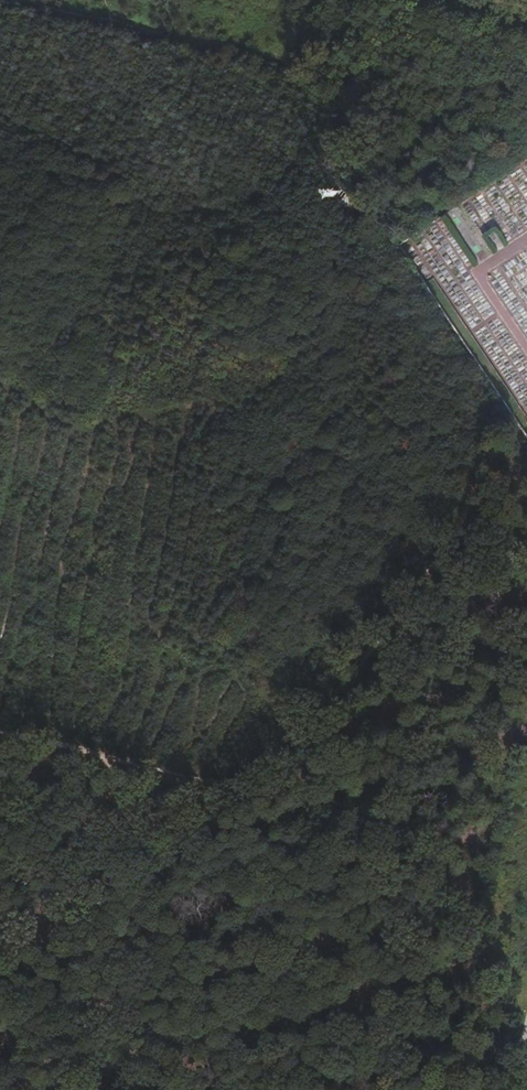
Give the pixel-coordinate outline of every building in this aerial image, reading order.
[(343,221),(331,216),(326,227),(337,231),(343,221)]
